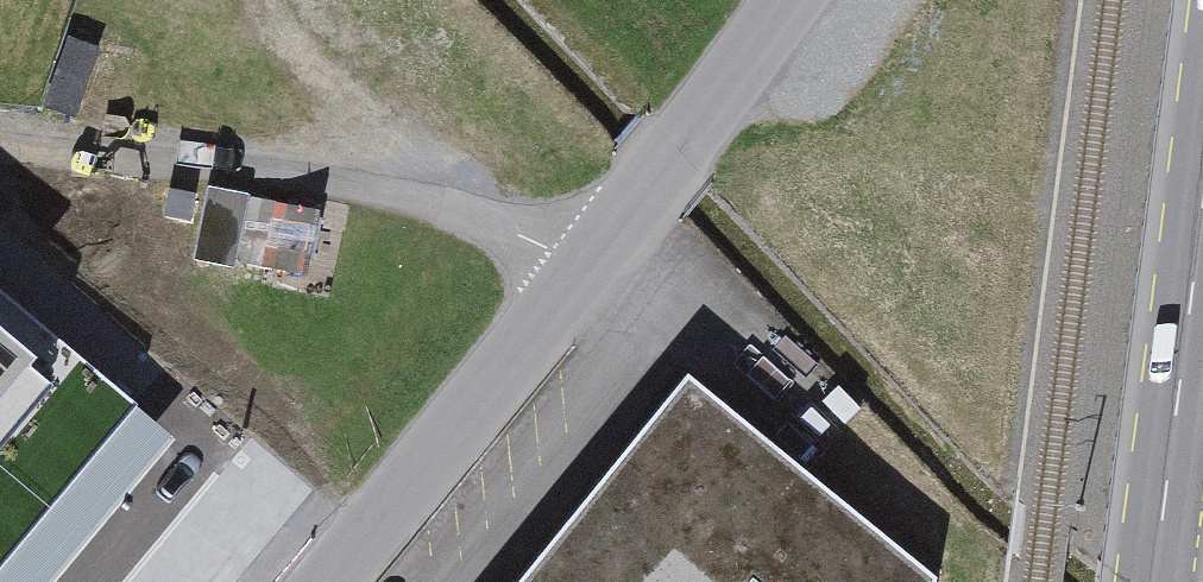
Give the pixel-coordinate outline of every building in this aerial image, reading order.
[(0,293),(0,568),(136,406),(0,293)] [(698,389),(539,581),(941,581),(698,389)]
